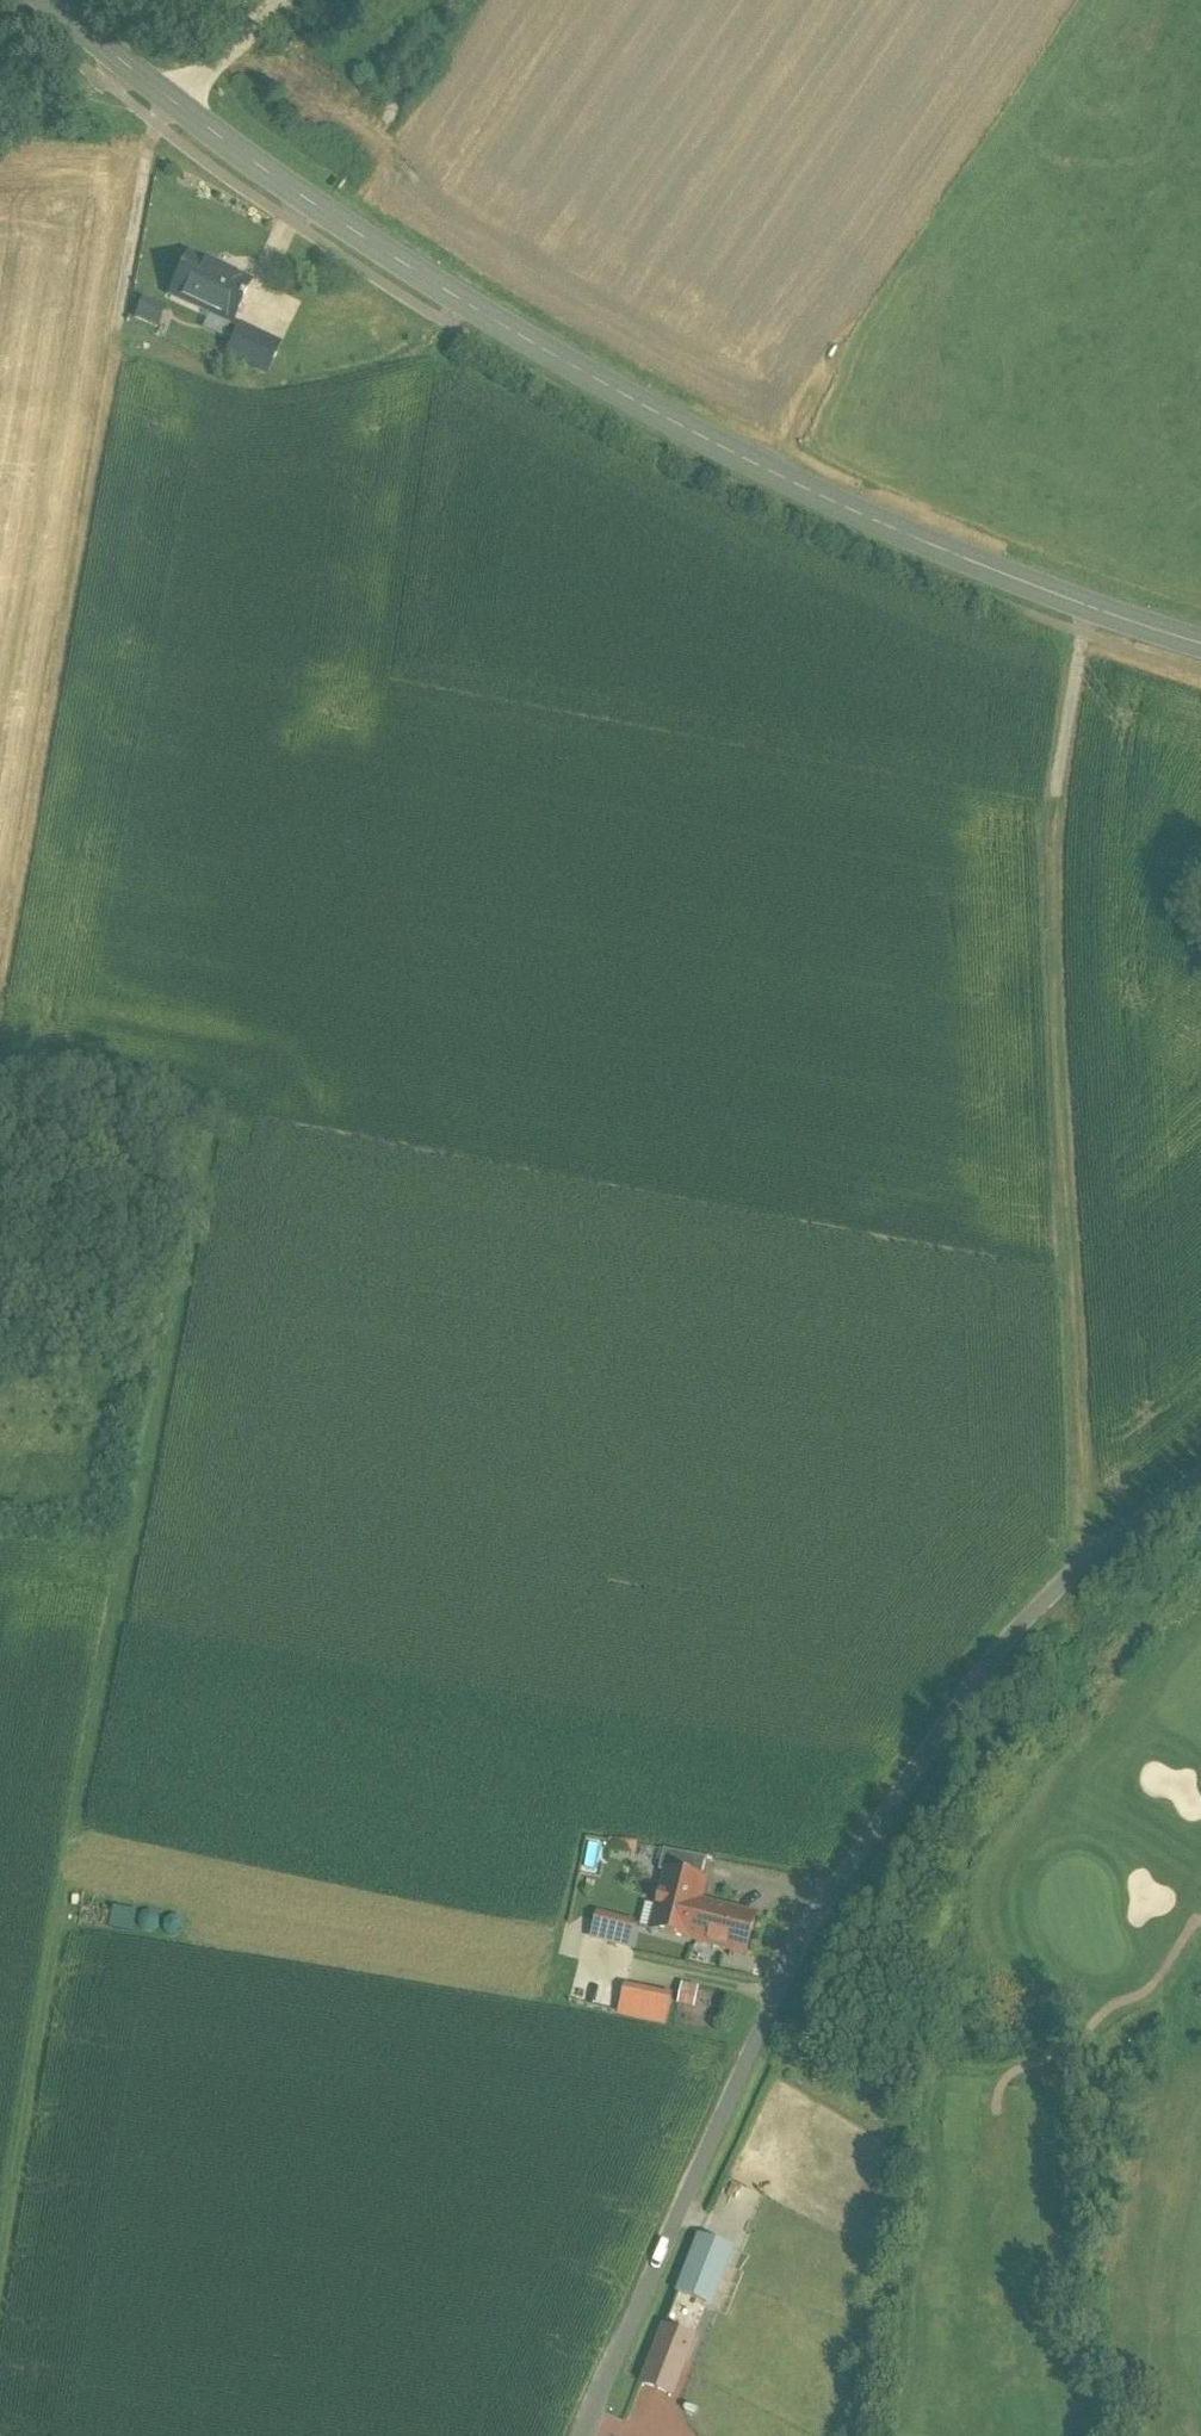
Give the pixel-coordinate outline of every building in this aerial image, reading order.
[(248,284),(189,255),(171,293),(232,323),(242,302),(240,300),(248,284)] [(279,346),(238,326),(224,355),(265,374),(279,346)] [(637,1847),(611,1842),(609,1852),(636,1857),(637,1847)] [(708,1860),(666,1852),(660,1873),(667,1875),(702,1883),(708,1860)] [(702,1883),(667,1875),(658,1913),(667,1916),(662,1934),(699,1943),(699,1945),(747,1957),(757,1918),(709,1905),(708,1906),(701,1904),(707,1884),(702,1883)] [(635,1931),(597,1921),(593,1939),(630,1949),(635,1931)] [(702,2239),(681,2293),(708,2303),(729,2249),(702,2239)] [(666,2327),(644,2384),(673,2396),(696,2339),(666,2327)]
